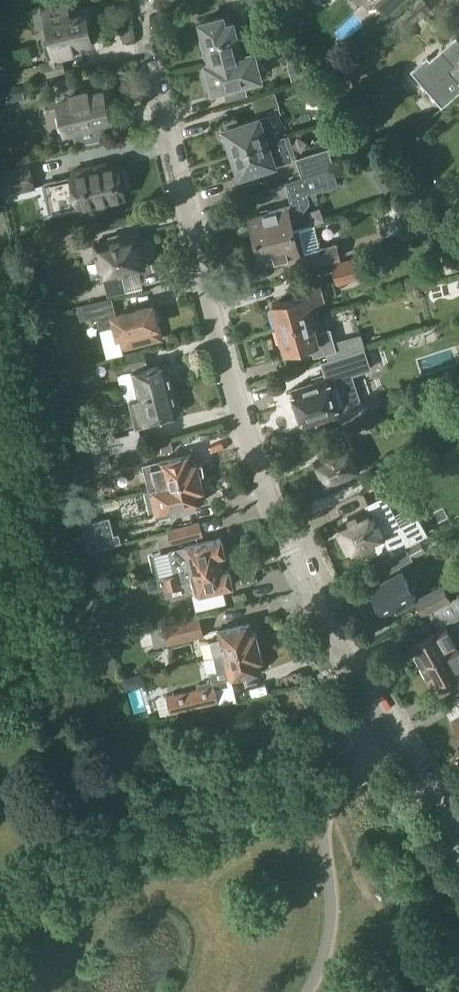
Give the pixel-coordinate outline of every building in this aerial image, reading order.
[(45,19),(50,42),(43,43),(47,57),(80,50),(78,42),(91,39),(86,14),(70,18),(69,14),(45,19)] [(224,25),(222,17),(200,22),(210,63),(241,55),(253,52),(253,51),(251,52),(247,39),(237,41),(232,23),(224,25)] [(456,43),(453,40),(430,60),(428,57),(421,63),(411,72),(443,108),(458,94),(458,41),(456,43)] [(269,73),(264,50),(254,53),(253,52),(241,55),(210,63),(206,64),(212,90),(260,77),(260,75),(269,73)] [(336,67),(328,58),(316,70),(324,78),(336,67)] [(57,60),(55,60),(0,72),(3,84),(59,72),(57,60)] [(331,77),(335,90),(354,85),(351,72),(331,77)] [(53,79),(4,88),(6,98),(25,94),(55,89),(53,79)] [(53,102),(55,110),(60,109),(65,132),(72,130),(76,145),(102,138),(99,124),(110,122),(103,91),(89,94),(88,89),(70,93),(71,98),(53,102)] [(258,113),(278,106),(274,93),(253,100),(258,113)] [(323,113),(326,124),(339,120),(336,109),(323,113)] [(224,129),(231,153),(278,137),(270,113),(239,124),(236,116),(223,120),(225,128),(224,129)] [(278,137),(231,153),(239,177),(240,176),(243,184),(256,180),(254,172),(293,159),(286,135),(278,137)] [(303,176),(333,165),(336,164),(332,153),(313,160),(311,155),(298,160),(303,176)] [(35,188),(29,163),(0,170),(0,177),(4,195),(35,188)] [(108,169),(106,163),(74,170),(75,176),(45,183),(51,211),(74,206),(74,207),(125,195),(124,191),(126,190),(122,170),(119,171),(118,166),(108,169)] [(254,240),(255,240),(294,230),(291,218),(299,216),(308,202),(306,193),(321,188),(338,184),(333,165),(303,176),(286,181),(289,192),(288,192),(292,205),(248,217),(254,240)] [(321,249),(315,224),(294,230),(255,240),(254,240),(261,264),(303,253),(306,266),(339,257),(336,245),(321,249)] [(120,238),(119,234),(109,237),(110,241),(95,244),(103,278),(103,277),(108,296),(126,291),(122,273),(144,268),(136,236),(122,240),(122,238),(120,238)] [(74,250),(83,248),(81,239),(73,240),(74,250)] [(455,273),(458,258),(458,252),(447,248),(441,267),(455,273)] [(337,284),(378,273),(372,252),(331,263),(337,284)] [(279,328),(314,317),(310,303),(323,300),(319,286),(302,291),(303,295),(272,304),(279,328)] [(81,319),(114,312),(111,299),(78,307),(81,319)] [(113,316),(121,347),(159,338),(155,323),(158,322),(155,310),(152,311),(151,307),(113,316)] [(329,359),(356,350),(365,347),(361,333),(335,341),(331,328),(321,331),(322,332),(318,333),(314,317),(279,328),(285,352),(306,346),(308,352),(313,351),(314,356),(327,352),(329,359)] [(144,350),(113,356),(117,373),(148,366),(144,350)] [(111,393),(114,404),(137,398),(173,389),(167,364),(131,373),(135,387),(111,393)] [(303,424),(320,418),(318,413),(336,407),(326,376),(312,381),(313,385),(292,392),(303,424)] [(137,398),(114,404),(129,400),(136,429),(145,426),(144,423),(179,414),(173,389),(137,398)] [(66,421),(73,409),(61,402),(54,414),(66,421)] [(345,424),(351,435),(362,429),(357,419),(345,424)] [(93,457),(139,447),(142,446),(139,433),(90,444),(93,457)] [(150,457),(173,451),(170,439),(147,445),(150,457)] [(327,487),(360,472),(352,455),(359,452),(354,443),(315,462),(327,487)] [(123,467),(142,463),(138,447),(120,451),(123,467)] [(447,454),(457,473),(458,472),(458,448),(447,454)] [(193,463),(191,454),(159,461),(161,471),(152,473),(156,487),(165,486),(200,477),(197,462),(193,463)] [(362,479),(368,490),(392,478),(386,467),(362,479)] [(197,511),(195,503),(203,501),(200,492),(204,491),(200,477),(165,486),(156,487),(150,489),(156,513),(170,509),(172,517),(197,511)] [(384,536),(392,554),(425,536),(417,520),(400,529),(384,498),(369,506),(371,511),(339,527),(352,552),(384,536)] [(90,550),(121,542),(119,533),(114,534),(110,517),(83,523),(90,550)] [(177,543),(202,537),(199,524),(168,532),(171,540),(176,539),(177,543)] [(220,540),(185,548),(154,555),(159,578),(162,577),(168,575),(168,576),(169,577),(222,564),(220,557),(224,556),(223,555),(224,554),(224,551),(223,545),(221,541),(220,541),(220,540)] [(426,551),(421,540),(407,548),(406,548),(382,561),(391,577),(370,588),(384,613),(415,597),(401,571),(402,571),(399,565),(412,558),(426,551)] [(224,571),(222,564),(169,577),(168,576),(162,577),(165,590),(182,586),(181,585),(193,582),(198,603),(211,600),(209,592),(231,587),(231,586),(232,585),(232,582),(230,576),(228,572),(227,571),(224,571)] [(458,596),(458,595),(450,600),(442,586),(415,600),(423,614),(431,610),(432,611),(458,596)] [(446,626),(458,618),(458,596),(432,611),(440,625),(441,629),(446,626)] [(199,613),(161,622),(161,623),(138,629),(144,654),(157,651),(156,646),(166,644),(166,645),(205,635),(199,613)] [(118,621),(104,624),(107,637),(121,634),(118,621)] [(253,633),(251,624),(218,631),(220,639),(210,641),(214,658),(259,647),(256,633),(253,633)] [(422,666),(457,646),(446,626),(441,629),(411,645),(422,666)] [(458,672),(458,651),(457,646),(422,666),(433,686),(458,672)] [(220,705),(235,701),(233,692),(230,679),(261,671),(259,662),(262,661),(259,647),(214,658),(217,671),(210,672),(213,684),(166,696),(167,696),(156,699),(161,715),(171,713),(171,714),(219,702),(220,705)] [(125,692),(145,686),(141,674),(121,680),(125,692)] [(452,719),(449,721),(456,733),(458,732),(458,733),(458,715),(452,719)]
